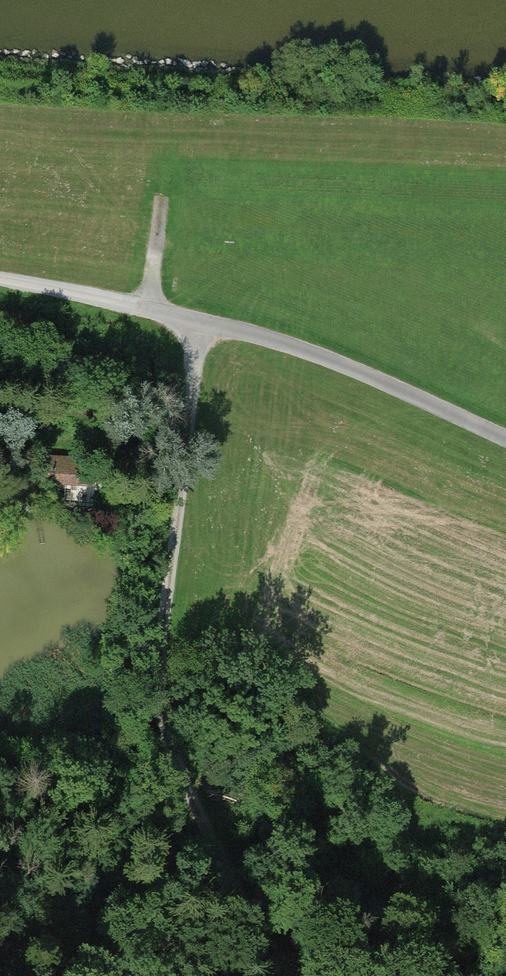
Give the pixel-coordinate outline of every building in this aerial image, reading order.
[(90,468),(53,464),(50,489),(87,493),(90,468)]
